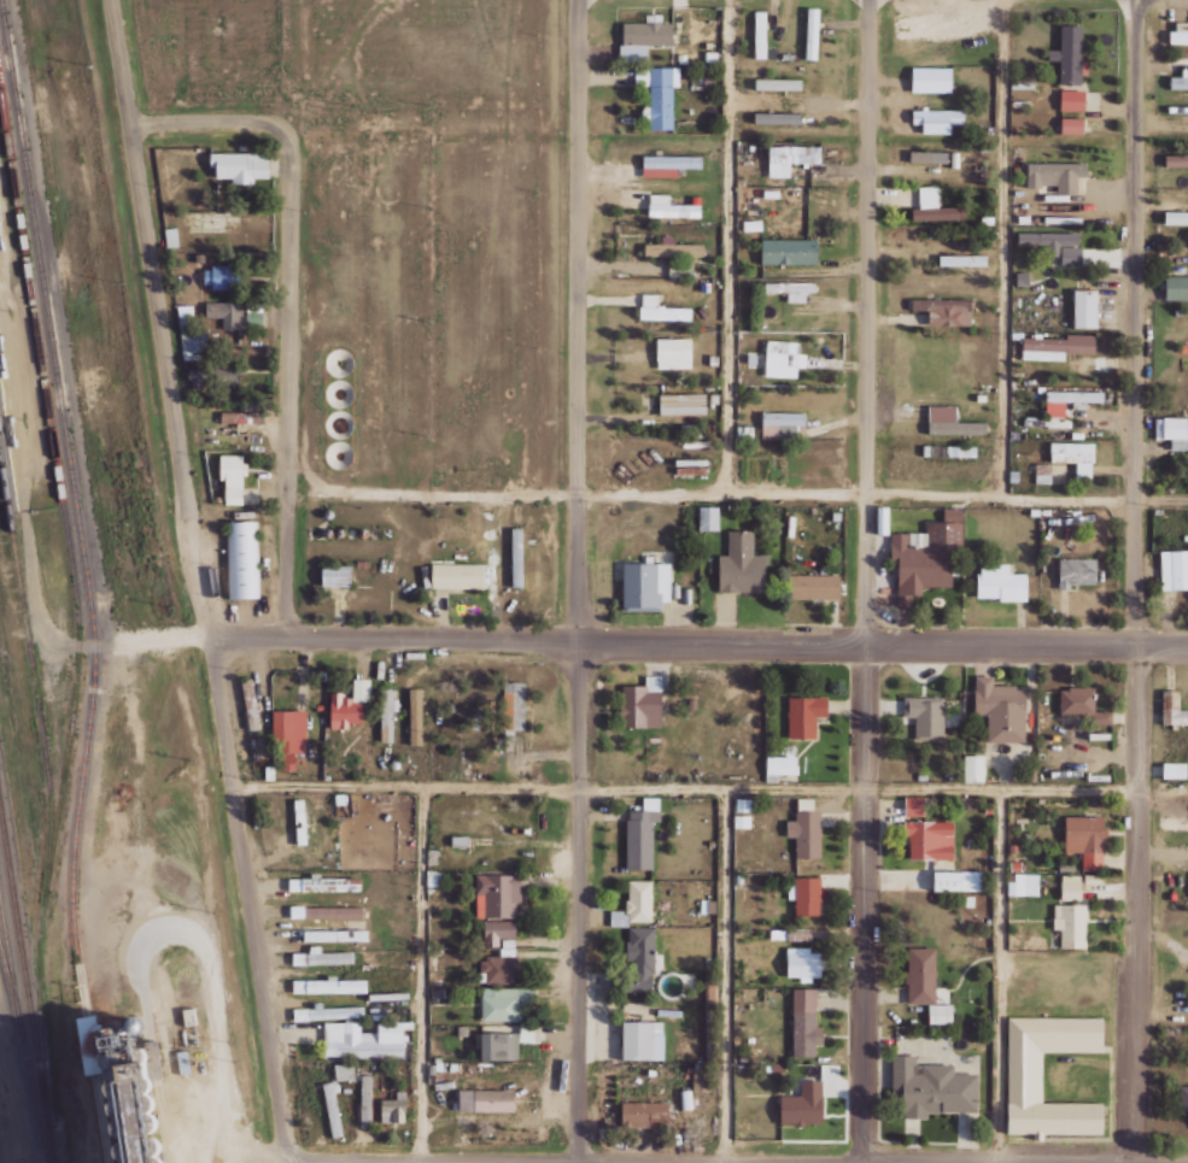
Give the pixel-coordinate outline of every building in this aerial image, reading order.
[(806,59),(818,59),(819,7),(807,7),(806,59)] [(673,44),(673,23),(622,22),(622,62),(648,62),(648,44),(673,44)] [(1187,44),(1187,22),(1172,22),(1172,44),(1187,44)] [(1060,84),(1082,84),(1083,25),(1061,24),(1061,50),(1049,49),(1049,60),(1061,61),(1060,84)] [(673,129),(674,68),(636,67),(635,86),(650,86),(650,106),(643,106),(643,120),(650,120),(650,129),(673,129)] [(952,67),(912,67),(912,92),(952,92),(952,67)] [(1187,88),(1187,68),(1183,68),(1183,76),(1171,76),(1170,88),(1187,88)] [(802,79),(756,78),(756,89),(802,90),(802,79)] [(1060,111),(1085,111),(1086,90),(1061,89),(1060,111)] [(964,110),(913,109),(912,124),(922,124),(922,133),(951,134),(951,124),(964,124),(964,110)] [(801,124),(802,113),(755,112),(755,122),(801,124)] [(1062,133),(1084,133),(1084,117),(1061,117),(1062,133)] [(791,176),(790,163),(821,162),(821,145),(769,146),(770,177),(791,176)] [(210,151),(210,166),(216,166),(216,177),(232,178),(232,183),(254,183),(254,177),(269,177),(270,152),(210,151)] [(948,163),(948,151),(910,151),(910,162),(948,163)] [(1187,166),(1187,154),(1166,155),(1166,166),(1187,166)] [(679,177),(679,169),(702,169),(702,155),(642,156),(643,177),(679,177)] [(1028,163),(1028,186),(1058,186),(1058,193),(1078,193),(1078,176),(1087,176),(1086,162),(1028,163)] [(939,207),(938,186),(919,186),(920,208),(913,208),(913,221),(966,219),(966,206),(939,207)] [(670,194),(650,194),(649,216),(701,217),(701,205),(669,204),(670,194)] [(1165,211),(1165,224),(1187,224),(1187,211),(1165,211)] [(1045,223),(1081,223),(1081,215),(1045,216),(1045,223)] [(167,247),(179,246),(177,226),(165,228),(167,247)] [(1081,233),(1019,231),(1019,244),(1049,245),(1048,255),(1061,255),(1060,263),(1081,264),(1081,233)] [(674,244),(674,236),(662,236),(662,243),(645,243),(645,256),(705,255),(704,243),(674,244)] [(817,238),(761,239),(762,264),(818,263),(817,238)] [(940,255),(940,266),(987,266),(987,255),(940,255)] [(235,287),(235,266),(204,266),(204,287),(235,287)] [(1187,299),(1187,275),(1167,275),(1166,299),(1187,299)] [(788,302),(806,302),(806,293),(816,293),(816,281),(765,282),(765,293),(788,292),(788,302)] [(1098,328),(1098,290),(1075,289),(1074,327),(1098,328)] [(641,318),(690,319),(690,309),(658,308),(659,294),(642,293),(641,318)] [(971,299),(912,299),(913,312),(932,312),(932,326),(972,326),(971,299)] [(240,302),(206,301),(206,317),(222,317),(222,329),(239,330),(240,302)] [(207,327),(194,328),(194,304),(179,304),(180,350),(207,349),(207,327)] [(1096,354),(1096,334),(1067,334),(1066,339),(1044,338),(1044,333),(1033,333),(1033,338),(1023,338),(1022,360),(1065,361),(1066,353),(1096,354)] [(692,339),(657,338),(657,361),(692,362),(692,339)] [(799,353),(800,341),(767,340),(765,376),(798,377),(798,366),(806,367),(806,353),(799,353)] [(240,383),(239,365),(189,366),(190,389),(202,388),(202,384),(240,383)] [(1065,416),(1066,401),(1104,402),(1104,391),(1046,390),(1046,416),(1065,416)] [(706,414),(706,393),(659,394),(660,415),(706,414)] [(987,422),(957,422),(957,406),(929,406),(929,434),(987,434),(987,422)] [(265,423),(265,412),(222,411),(221,421),(265,423)] [(1187,417),(1156,416),(1155,439),(1187,439),(1187,417)] [(738,438),(754,439),(754,426),(738,425),(738,438)] [(1051,461),(1076,462),(1076,477),(1094,478),(1094,442),(1051,441),(1051,461)] [(225,504),(243,504),(243,473),(243,454),(220,454),(220,479),(225,479),(225,504)] [(1036,463),(1036,483),(1051,483),(1052,463),(1036,463)] [(719,506),(700,506),(699,530),(719,530),(719,506)] [(889,507),(877,506),(877,534),(888,534),(889,507)] [(952,586),(952,548),(963,547),(962,507),(944,508),(944,523),(927,523),(927,533),(891,533),(891,566),(898,566),(898,607),(912,606),(912,594),(922,594),(922,587),(952,586)] [(257,520),(226,521),(229,598),(259,597),(257,520)] [(512,586),(523,586),(522,527),(511,527),(512,586)] [(767,591),(767,554),(754,554),(754,530),(729,530),(729,555),(719,555),(719,591),(767,591)] [(1161,551),(1162,590),(1187,589),(1187,550),(1161,551)] [(1096,558),(1059,558),(1059,589),(1070,589),(1070,584),(1096,584),(1096,558)] [(484,563),(431,563),(431,588),(484,587),(484,563)] [(671,564),(624,563),(623,609),(661,610),(662,601),(671,601),(671,564)] [(1013,563),(978,563),(978,599),(1027,600),(1028,573),(1013,573),(1013,563)] [(321,585),(351,586),(351,564),(322,564),(321,585)] [(840,599),(840,575),(788,574),(788,588),(793,588),(792,598),(840,599)] [(662,674),(645,674),(645,684),(622,684),(622,726),(662,726),(662,674)] [(1025,741),(1026,685),(993,685),(993,675),(975,675),(975,712),(988,713),(987,740),(1025,741)] [(331,693),(330,727),(350,728),(350,723),(363,723),(363,701),(370,702),(371,678),(353,677),(353,694),(331,693)] [(514,749),(514,729),(525,729),(526,681),(505,681),(503,749),(514,749)] [(1112,710),(1095,710),(1095,687),(1060,686),(1059,713),(1088,713),(1088,723),(1112,723),(1112,710)] [(396,688),(380,688),(381,741),(394,741),(393,711),(396,711),(396,688)] [(422,688),(409,688),(411,744),(423,744),(422,688)] [(1187,724),(1187,709),(1179,709),(1179,689),(1163,689),(1163,724),(1187,724)] [(789,738),(817,737),(817,715),(828,715),(828,696),(789,696),(789,738)] [(915,740),(943,740),(944,697),(905,696),(905,716),(916,716),(915,740)] [(306,709),(273,710),(274,740),(282,740),(283,769),(295,769),(295,751),(307,751),(306,709)] [(984,754),(964,754),(964,781),(984,781),(984,754)] [(783,781),(784,755),(767,755),(766,781),(783,781)] [(1187,778),(1187,762),(1163,761),(1162,778),(1187,778)] [(654,820),(660,820),(660,797),(644,796),(643,809),(627,809),(627,868),(654,869),(654,820)] [(925,815),(924,796),(905,797),(906,816),(925,815)] [(736,811),(756,811),(756,798),(736,798),(736,811)] [(821,857),(821,811),(796,810),(796,820),(787,820),(787,836),(796,836),(796,857),(821,857)] [(1105,816),(1066,815),(1065,851),(1083,851),(1082,869),(1104,869),(1105,816)] [(750,827),(750,816),(735,816),(734,826),(750,827)] [(954,858),(954,820),(907,820),(908,859),(954,858)] [(986,890),(986,870),(933,870),(934,890),(986,890)] [(289,878),(289,891),(361,890),(360,877),(345,877),(345,879),(334,879),(334,878),(321,878),(321,872),(311,873),(311,877),(289,878)] [(1040,873),(1011,873),(1010,895),(1040,895),(1040,873)] [(526,874),(478,874),(478,917),(516,917),(516,901),(521,901),(521,888),(526,888),(526,874)] [(1082,900),(1081,874),(1061,875),(1062,900),(1082,900)] [(611,909),(611,926),(629,926),(629,921),(652,921),(653,880),(628,879),(628,910),(611,909)] [(1087,904),(1054,903),(1054,929),(1061,929),(1061,940),(1086,940),(1087,904)] [(364,906),(291,906),(291,917),(363,918),(364,906)] [(515,938),(516,920),(485,920),(484,946),(499,946),(500,937),(515,938)] [(654,926),(629,926),(628,991),(654,991),(654,926)] [(368,929),(304,929),(304,941),(368,941),(368,929)] [(516,983),(517,939),(501,939),(501,957),(485,957),(484,983),(516,983)] [(353,951),(322,952),(322,945),(310,945),(310,952),(294,953),(295,965),(354,963),(353,951)] [(929,1023),(952,1023),(953,1003),(935,1003),(936,947),(908,946),(907,1003),(929,1003),(929,1023)] [(787,977),(822,977),(822,952),(787,952),(787,977)] [(293,980),(293,993),(367,992),(367,977),(327,978),(327,979),(293,980)] [(483,1021),(525,1020),(525,1003),(536,1003),(536,987),(482,988),(483,1021)] [(816,1026),(817,988),(794,987),(793,1055),(816,1056),(816,1044),(823,1045),(823,1026),(816,1026)] [(135,1046),(128,1047),(127,1037),(113,1039),(113,1033),(95,1023),(94,1014),(75,1016),(82,1075),(98,1073),(101,1096),(111,1101),(114,1129),(118,1131),(121,1158),(130,1162),(133,1162),(132,1155),(136,1147),(139,1149),(156,1147),(155,1138),(140,1139),(145,1131),(157,1130),(156,1117),(149,1113),(153,1107),(151,1086),(149,1090),(144,1052),(135,1046)] [(1007,1133),(1103,1134),(1103,1102),(1042,1102),(1043,1051),(1103,1052),(1103,1017),(1008,1016),(1007,1133)] [(403,1056),(403,1021),(377,1021),(377,1031),(361,1031),(361,1021),(325,1021),(325,1057),(403,1056)] [(664,1021),(622,1021),(622,1059),(664,1059),(664,1021)] [(534,1042),(535,1024),(520,1024),(519,1041),(534,1042)] [(481,1060),(519,1059),(519,1032),(481,1033),(481,1060)] [(954,1064),(916,1064),(916,1055),(893,1055),(893,1103),(903,1103),(903,1118),(928,1118),(928,1111),(978,1111),(978,1073),(954,1073),(954,1064)] [(334,1063),(336,1080),(355,1078),(353,1061),(334,1063)] [(373,1075),(362,1075),(361,1125),(372,1125),(373,1075)] [(781,1124),(823,1123),(822,1080),(802,1080),(802,1095),(780,1095),(781,1124)] [(332,1136),(342,1135),(334,1081),(323,1082),(332,1136)] [(514,1090),(459,1089),(459,1111),(514,1111),(514,1090)] [(382,1122),(406,1122),(406,1091),(397,1091),(397,1099),(381,1100),(382,1122)] [(669,1102),(622,1101),(622,1125),(668,1126),(669,1102)]
